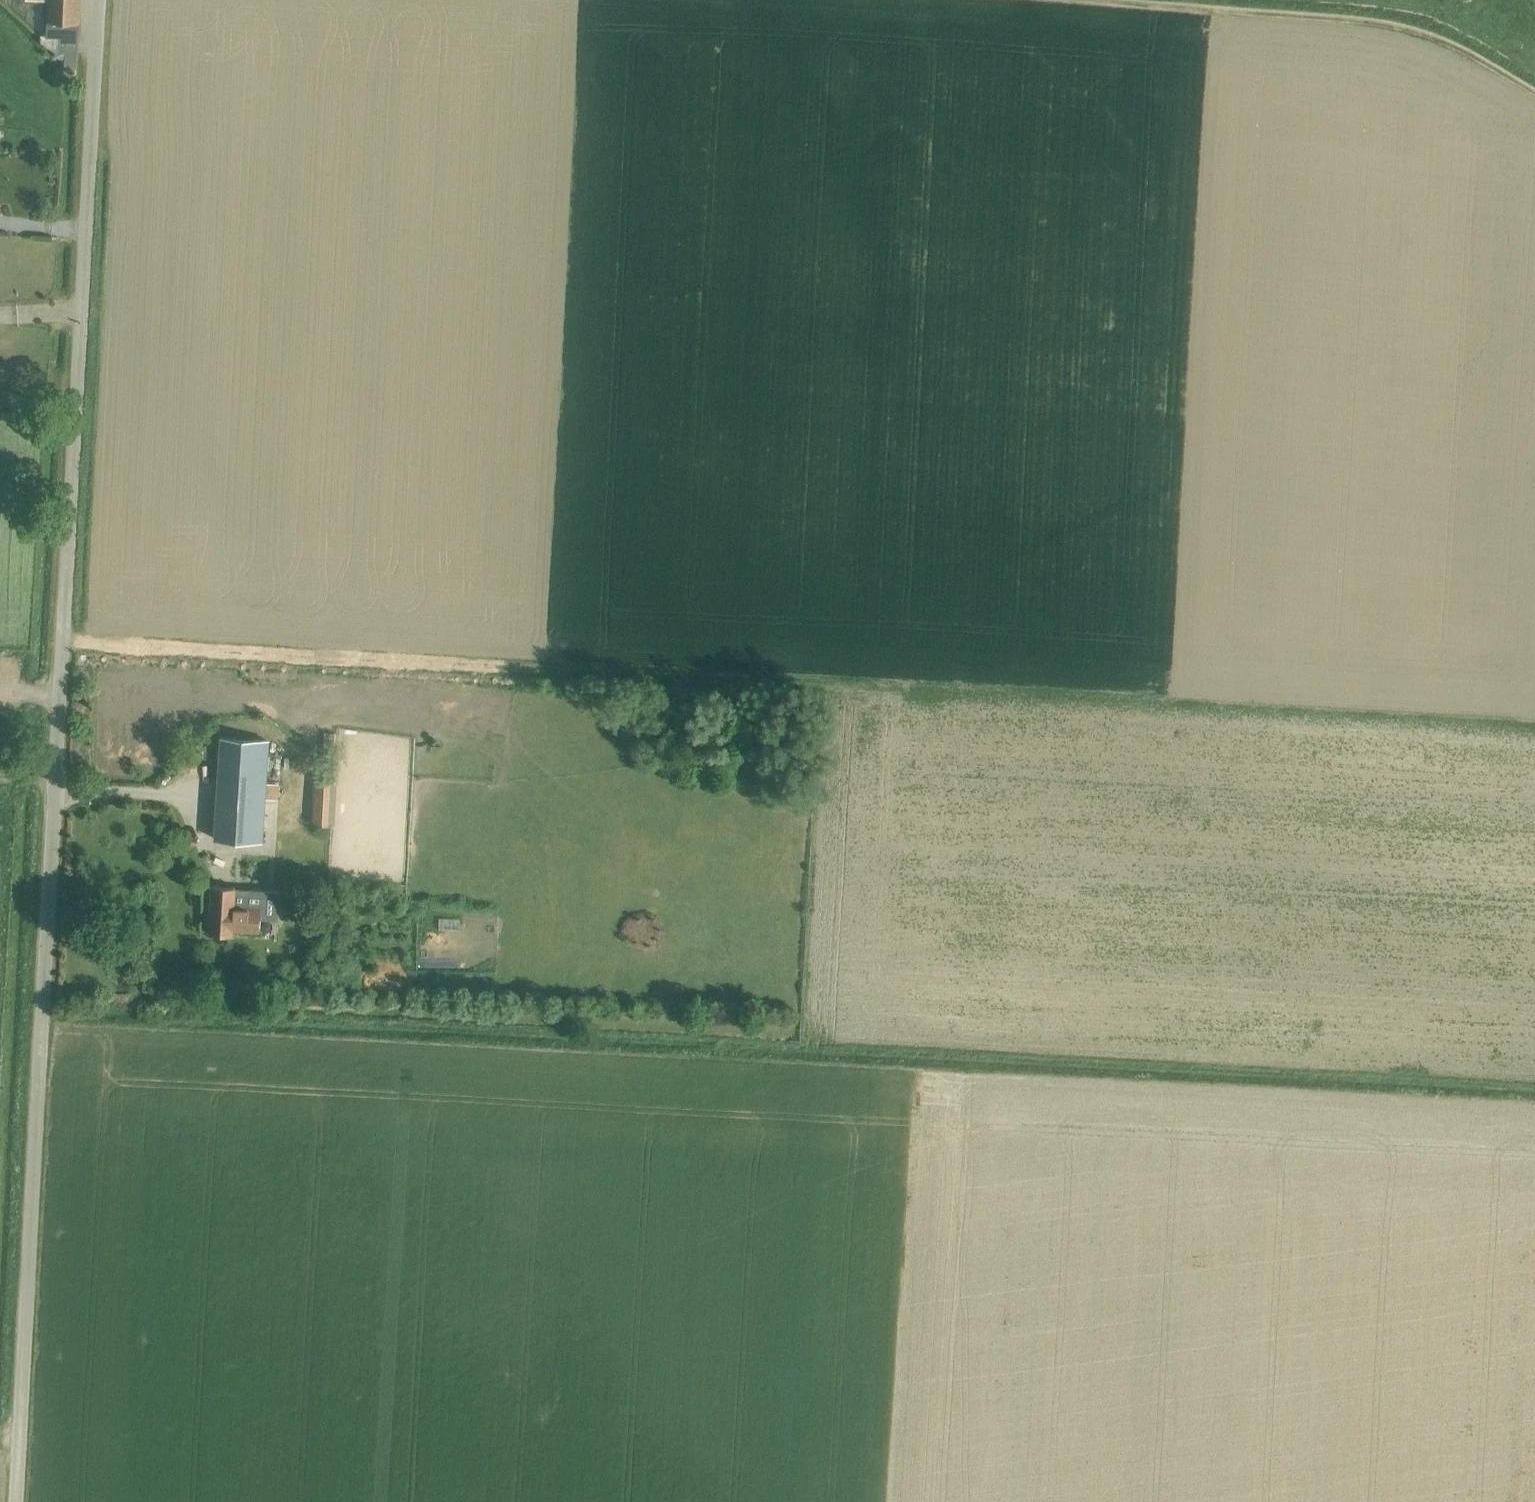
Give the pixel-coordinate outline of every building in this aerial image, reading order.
[(81,0),(48,0),(47,1),(46,37),(80,38),(80,22),(81,0)] [(221,738),(214,838),(262,841),(269,741),(221,738)] [(335,782),(314,780),(311,822),(332,823),(335,782)] [(235,887),(211,886),(208,934),(233,935),(233,930),(259,931),(260,917),(277,918),(278,892),(235,889),(235,887)]
